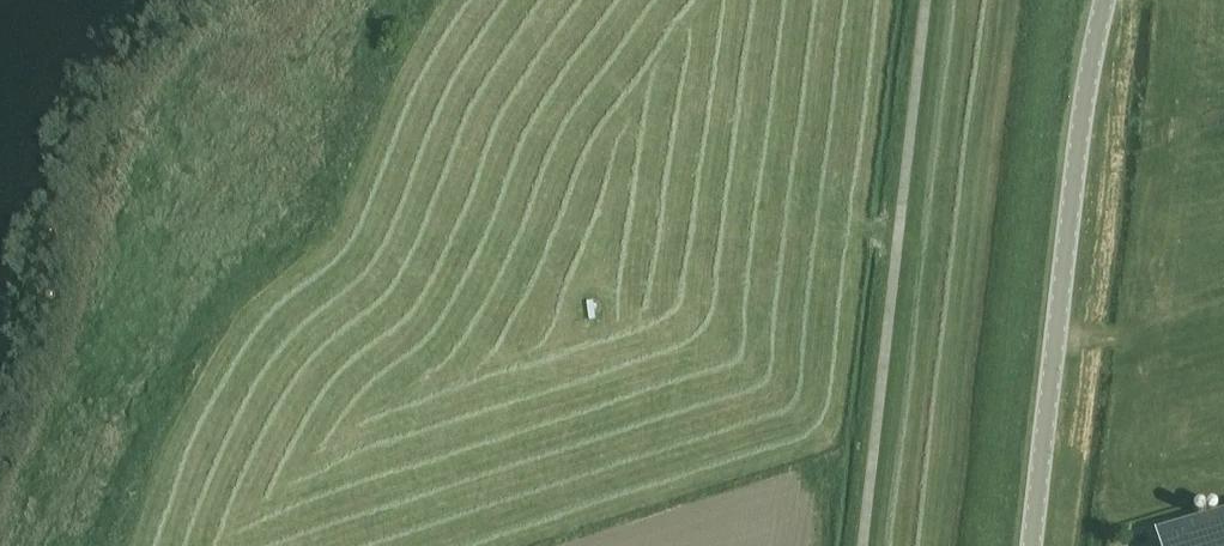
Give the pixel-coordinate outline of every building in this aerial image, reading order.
[(1160,545),(1223,545),(1223,517),(1157,537),(1160,545)]
